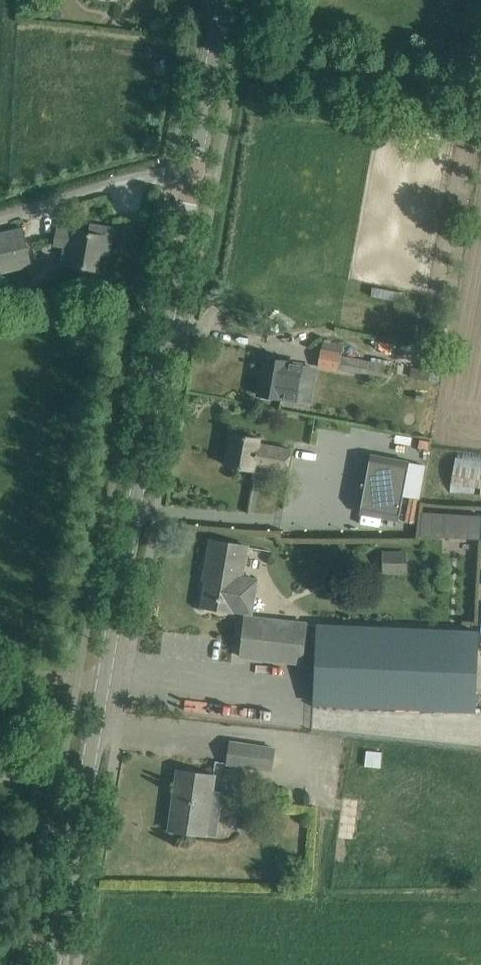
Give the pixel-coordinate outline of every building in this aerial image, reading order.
[(54,244),(53,246),(63,248),(60,264),(77,267),(97,270),(100,254),(108,255),(113,227),(90,223),(88,232),(76,230),(76,231),(57,227),(54,244)] [(32,266),(23,228),(0,233),(0,273),(32,266)] [(389,377),(391,365),(341,355),(343,344),(322,341),(318,366),(339,370),(340,368),(389,377)] [(426,352),(422,378),(439,381),(444,355),(426,352)] [(264,357),(258,394),(278,398),(280,398),(280,397),(296,400),(298,385),(302,363),(284,360),(264,357)] [(259,438),(231,433),(226,465),(255,470),(255,466),(288,472),(292,449),(258,443),(259,438)] [(457,453),(449,492),(480,495),(480,456),(457,453)] [(371,454),(360,513),(399,520),(403,495),(409,463),(409,461),(371,454)] [(422,536),(480,539),(480,517),(480,515),(423,512),(422,536)] [(247,546),(211,539),(205,572),(208,572),(202,606),(233,611),(233,610),(253,614),(259,578),(242,575),(247,546)] [(406,575),(408,551),(383,550),(382,574),(406,575)] [(302,663),(306,623),(245,616),(241,656),(302,663)] [(478,631),(318,622),(314,703),(474,711),(478,631)] [(273,749),(230,742),(226,764),(270,771),(273,749)] [(170,828),(169,829),(189,832),(205,834),(217,835),(221,805),(209,803),(211,791),(211,790),(213,775),(198,772),(178,770),(173,805),(177,806),(173,828),(170,828)]
